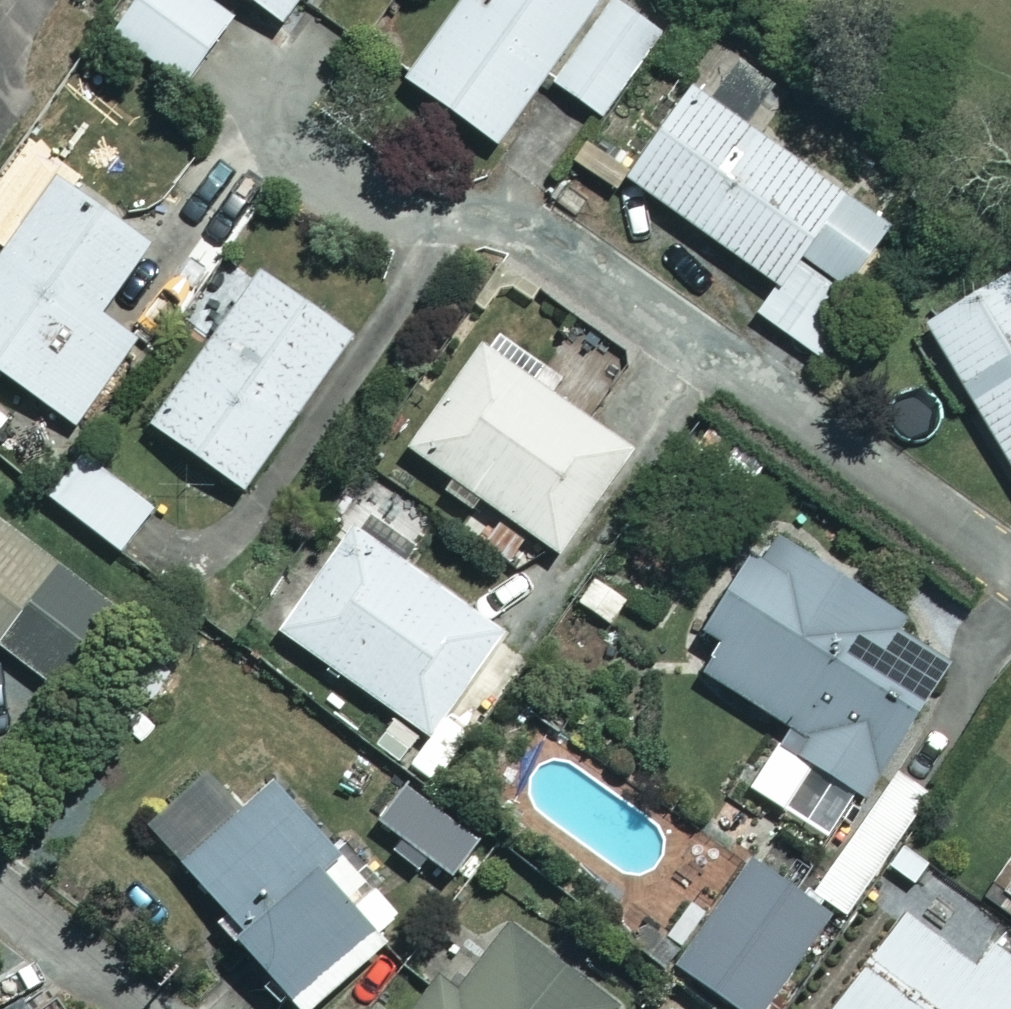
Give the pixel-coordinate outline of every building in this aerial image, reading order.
[(201,0),(132,0),(107,37),(180,85),(225,16),(201,0)] [(278,26),(296,0),(240,0),(278,26)] [(591,0),(458,0),(400,87),(492,149),(539,78),(591,0)] [(539,78),(599,117),(656,31),(610,0),(591,0),(539,78)] [(809,354),(893,235),(685,89),(620,181),(772,287),(752,314),(809,354)] [(52,181),(0,250),(0,379),(65,428),(129,343),(94,317),(144,250),(52,181)] [(1010,269),(918,328),(1010,474),(1010,270),(1010,269)] [(344,338),(252,274),(144,428),(237,493),(344,338)] [(481,344),(404,444),(446,477),(434,492),(467,517),(478,502),(547,556),(625,456),(481,344)] [(150,509),(77,452),(42,497),(115,554),(150,509)] [(495,637),(349,528),(273,629),(419,738),(495,637)] [(0,532),(0,655),(49,694),(109,620),(0,532)] [(944,650),(757,537),(679,667),(786,732),(776,748),(855,796),(944,650)] [(802,781),(769,758),(741,799),(774,822),(802,781)] [(923,793),(890,771),(809,894),(842,916),(923,793)] [(379,944),(369,932),(387,916),(271,783),(175,867),(218,917),(210,923),(285,1008),(304,1008),(379,944)] [(751,858),(671,965),(730,1008),(754,1008),(825,914),(751,858)] [(901,912),(821,1008),(1010,1008),(1010,964),(988,944),(968,968),(901,912)] [(509,928),(446,1004),(424,986),(405,1008),(607,1008),(509,928)]
